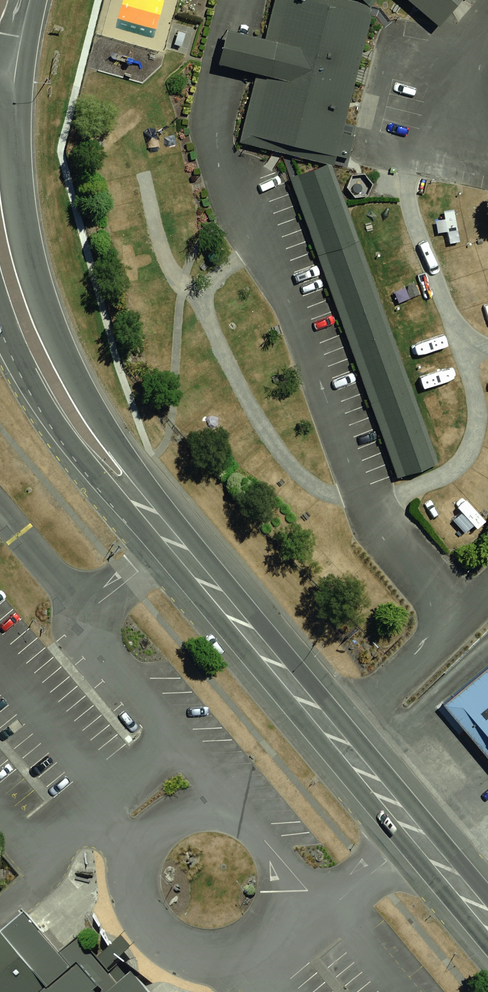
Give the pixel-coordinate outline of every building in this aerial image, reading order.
[(331,0),(260,0),(253,35),(244,73),(233,130),(345,153),(376,9),(331,0)] [(445,20),(463,0),(420,0),(445,20)] [(253,35),(218,27),(210,64),(244,73),(253,35)] [(332,168),(288,183),(385,471),(429,456),(332,168)] [(433,707),(487,776),(487,663),(433,707)] [(140,968),(122,982),(94,949),(76,964),(31,909),(0,934),(0,991),(160,991),(140,968)]
